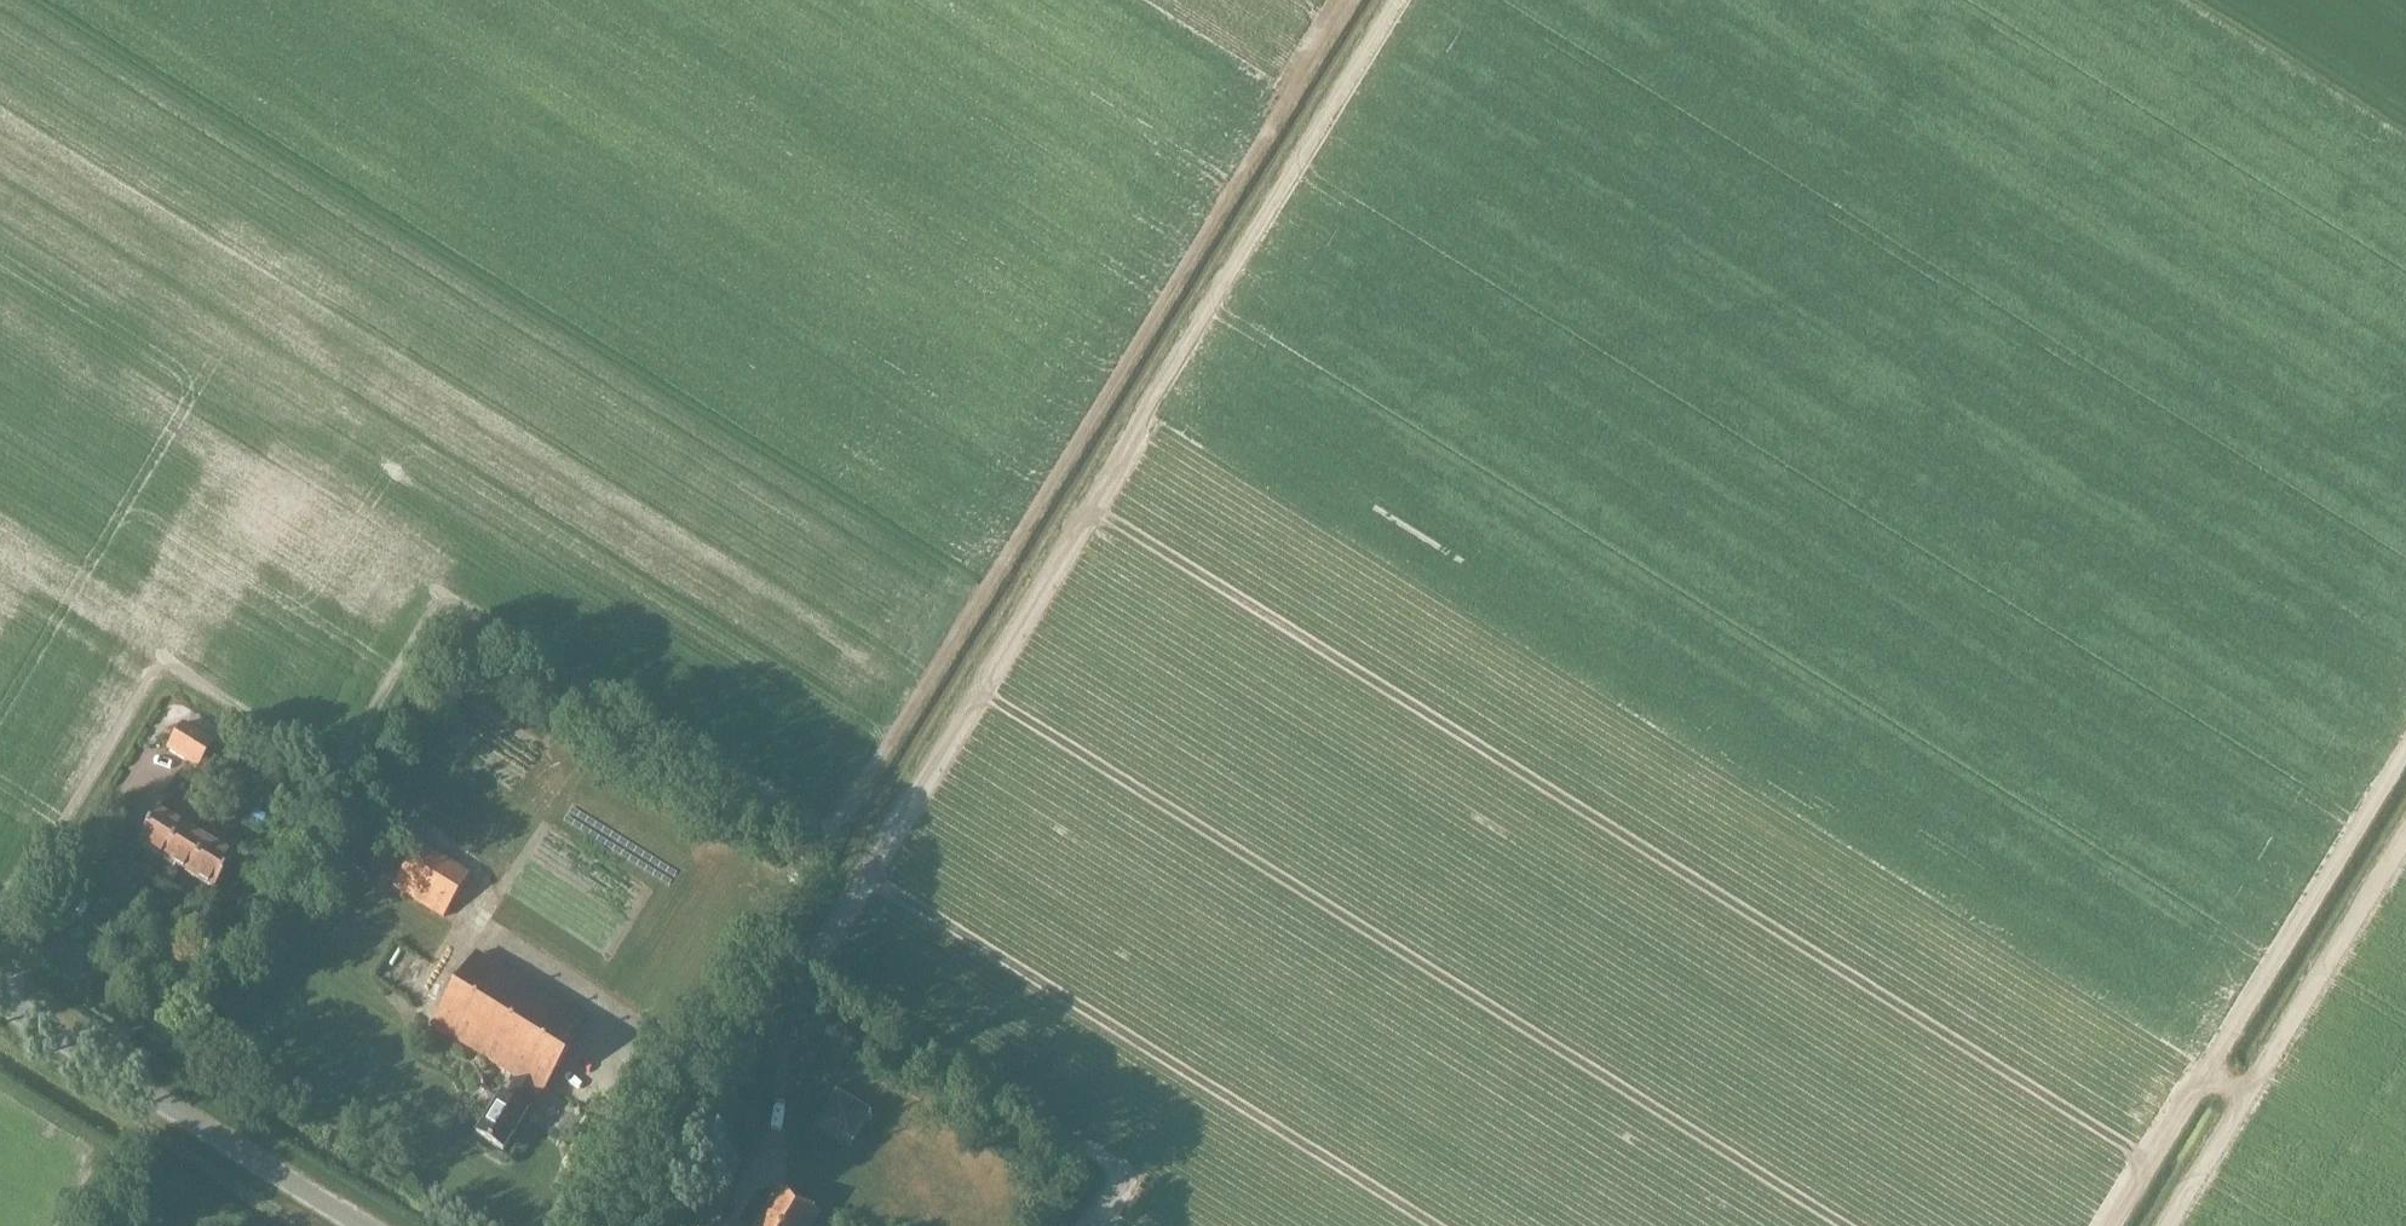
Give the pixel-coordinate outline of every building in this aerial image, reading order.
[(185,725),(168,750),(198,770),(215,745),(185,725)] [(201,818),(198,817),(205,805),(200,802),(205,795),(196,789),(189,800),(196,804),(163,857),(188,873),(207,842),(194,834),(201,818)] [(181,806),(170,819),(158,812),(164,802),(148,792),(129,822),(144,831),(137,841),(163,857),(196,804),(189,800),(188,801),(187,801),(182,807),(181,806)] [(2291,810),(2287,822),(2304,829),(2309,816),(2291,810)] [(214,831),(207,842),(188,873),(214,889),(234,856),(231,854),(237,845),(214,831)] [(442,918),(470,875),(418,843),(391,886),(442,918)] [(541,1096),(586,1023),(476,955),(431,1028),(516,1080),(503,1101),(499,1099),(476,1136),(503,1153),(526,1115),(522,1113),(535,1092),(541,1096)] [(821,1113),(820,1149),(850,1150),(851,1114),(821,1113)] [(632,1153),(639,1142),(633,1138),(626,1149),(632,1153)] [(817,1213),(776,1188),(753,1225),(809,1225),(817,1213)]
